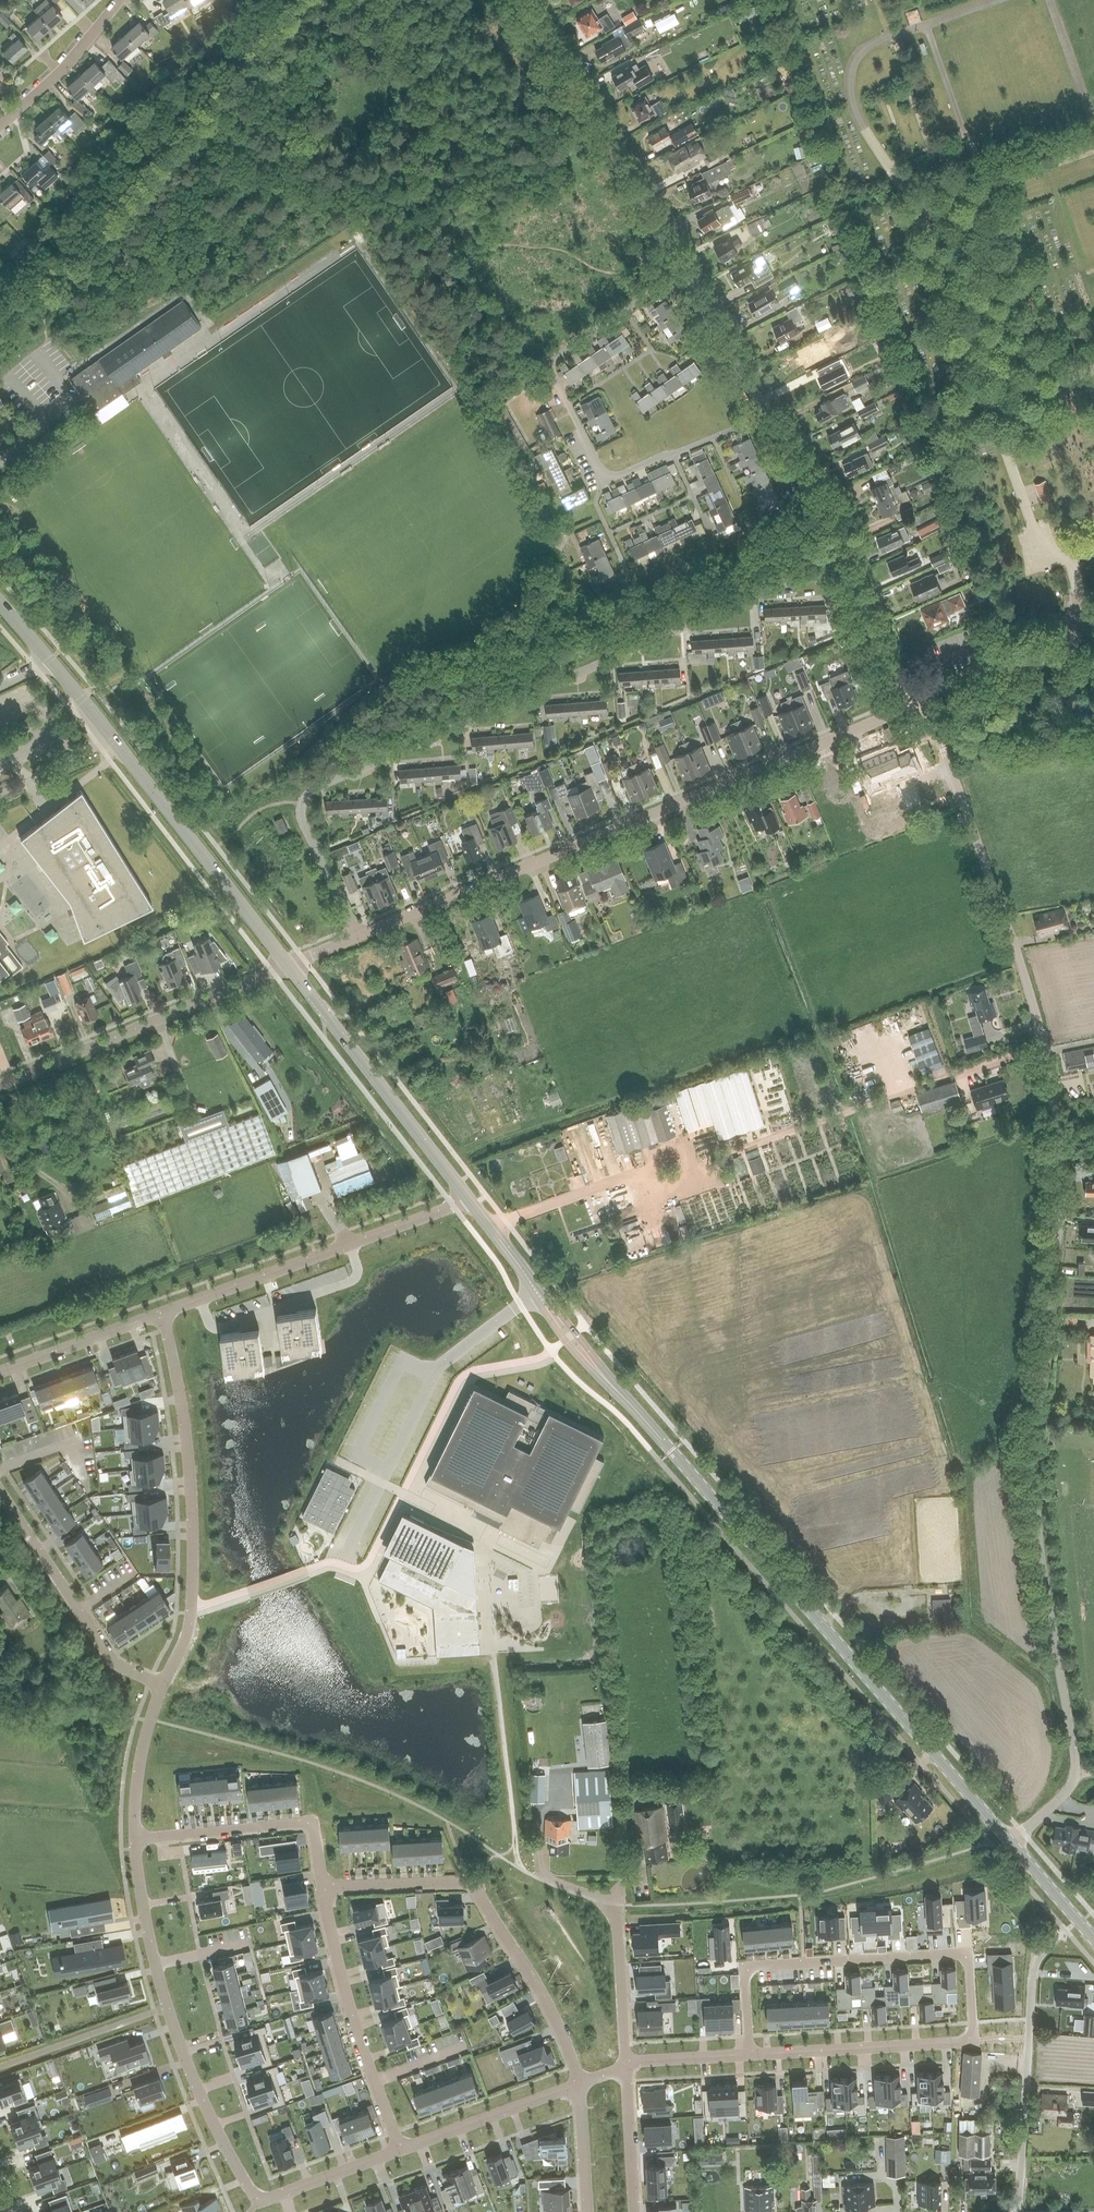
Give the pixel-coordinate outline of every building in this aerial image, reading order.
[(39,16),(49,28),(62,17),(51,5),(46,0),(44,0),(33,10),(39,16)] [(170,11),(164,15),(162,12),(154,17),(164,26),(173,20),(172,19),(188,8),(185,2),(184,0),(164,0),(170,11)] [(185,2),(188,8),(197,3),(195,0),(184,0),(185,2)] [(770,9),(767,1),(745,10),(748,18),(770,9)] [(1,12),(7,17),(12,12),(7,6),(1,12)] [(605,32),(615,26),(607,13),(599,19),(596,14),(595,15),(592,10),(577,19),(578,21),(578,22),(580,25),(581,26),(584,30),(584,32),(585,34),(586,34),(587,36),(595,31),(596,32),(602,27),(605,32)] [(622,17),(626,25),(637,19),(633,11),(622,17)] [(6,28),(11,23),(7,18),(7,17),(1,12),(0,13),(0,21),(6,28)] [(37,39),(49,28),(39,16),(26,27),(37,39)] [(604,46),(595,50),(602,61),(610,57),(610,58),(626,50),(625,48),(632,44),(628,37),(645,28),(641,19),(623,28),(624,31),(625,33),(618,37),(618,36),(615,37),(603,44),(604,46)] [(126,34),(137,46),(150,33),(152,36),(158,31),(150,22),(145,27),(140,22),(126,34)] [(12,62),(27,48),(13,33),(9,37),(14,43),(3,52),(12,62)] [(137,46),(126,34),(112,47),(116,52),(115,53),(121,59),(124,57),(128,60),(140,49),(136,46),(137,46)] [(647,61),(661,55),(657,46),(644,52),(647,61)] [(92,86),(105,74),(111,82),(116,77),(120,82),(125,78),(109,59),(100,68),(95,62),(81,74),(92,86)] [(124,60),(118,67),(127,75),(133,69),(124,60)] [(645,64),(639,68),(636,64),(629,68),(628,68),(613,77),(620,90),(634,81),(639,88),(654,79),(645,64)] [(693,69),(682,74),(684,79),(695,75),(693,69)] [(78,99),(88,90),(92,95),(97,90),(92,86),(81,74),(67,87),(72,92),(70,93),(76,100),(72,104),(74,106),(85,115),(89,109),(80,101),(78,99)] [(165,77),(151,93),(158,99),(159,100),(173,84),(171,83),(165,77)] [(797,82),(785,86),(788,93),(799,89),(797,82)] [(656,118),(666,112),(660,101),(650,106),(645,97),(631,106),(639,121),(654,113),(656,118)] [(48,117),(62,133),(71,126),(76,132),(86,123),(76,111),(69,117),(60,107),(48,117)] [(37,127),(40,131),(34,136),(42,145),(48,140),(46,138),(54,130),(58,134),(56,136),(60,141),(65,136),(62,133),(48,117),(37,127)] [(676,146),(688,139),(689,141),(698,135),(692,124),(671,136),(666,128),(650,137),(651,138),(651,140),(653,143),(654,144),(656,147),(664,143),(665,144),(672,140),(676,146)] [(685,171),(701,161),(700,159),(706,155),(697,141),(686,148),(684,145),(668,156),(677,172),(683,168),(685,171)] [(808,143),(799,146),(802,157),(811,154),(808,143)] [(729,155),(728,154),(723,146),(703,158),(708,168),(729,155)] [(44,155),(53,165),(58,160),(49,150),(44,155)] [(813,164),(822,160),(819,155),(810,159),(813,164)] [(726,161),(720,165),(701,173),(704,178),(696,182),(697,184),(687,189),(694,202),(712,194),(707,184),(725,175),(732,172),(726,161)] [(34,185),(40,180),(46,186),(49,183),(58,175),(50,166),(44,171),(36,162),(23,174),(34,185)] [(24,197),(30,203),(34,198),(18,179),(13,183),(0,194),(0,197),(11,209),(24,197)] [(752,195),(748,187),(730,196),(734,204),(752,195)] [(728,204),(724,207),(714,213),(712,209),(704,214),(705,215),(698,220),(705,231),(712,227),(713,228),(720,224),(724,231),(739,222),(728,204)] [(45,207),(41,211),(46,216),(50,212),(45,207)] [(765,221),(763,217),(747,225),(752,235),(765,229),(764,227),(771,224),(769,219),(765,221)] [(839,217),(833,220),(838,231),(844,228),(839,217)] [(735,248),(742,244),(738,238),(732,242),(729,238),(714,247),(723,261),(738,252),(735,248)] [(28,250),(21,244),(11,255),(18,261),(28,250)] [(750,263),(732,273),(736,281),(736,282),(738,285),(739,286),(740,287),(752,280),(756,287),(755,287),(756,288),(775,277),(763,256),(753,261),(755,265),(752,267),(750,263)] [(792,276),(778,284),(784,294),(798,286),(792,276)] [(758,299),(749,304),(754,313),(755,313),(757,317),(780,304),(778,301),(777,299),(771,290),(766,293),(765,292),(757,297),(758,299)] [(70,379),(69,379),(94,414),(122,393),(120,390),(137,378),(135,374),(201,328),(182,301),(70,379)] [(654,317),(659,324),(665,320),(666,323),(676,316),(665,301),(649,312),(652,317),(653,317),(654,317)] [(814,301),(807,304),(809,309),(816,306),(814,301)] [(793,324),(802,319),(810,314),(804,303),(796,307),(797,309),(788,314),(790,319),(773,329),(780,342),(797,333),(793,324)] [(665,320),(659,324),(658,325),(661,330),(668,325),(674,333),(667,339),(670,343),(677,338),(687,332),(676,316),(666,323),(665,320)] [(828,317),(816,323),(820,331),(832,325),(828,317)] [(825,342),(854,329),(851,320),(821,333),(825,342)] [(645,322),(640,325),(644,331),(649,328),(645,322)] [(629,344),(622,334),(617,327),(612,331),(617,338),(610,343),(605,336),(600,339),(605,346),(611,356),(624,347),(628,344),(629,344)] [(598,365),(611,356),(605,346),(600,339),(597,341),(599,343),(602,348),(596,352),(591,345),(586,348),(591,356),(598,365)] [(821,339),(798,350),(806,366),(829,355),(821,339)] [(885,357),(892,353),(889,347),(882,351),(885,357)] [(578,365),(584,374),(598,365),(591,356),(583,361),(578,354),(573,357),(578,365)] [(843,356),(816,369),(819,375),(817,376),(822,387),(844,376),(840,368),(847,364),(843,356)] [(584,374),(578,365),(570,370),(565,363),(560,367),(571,383),(584,374)] [(672,368),(677,375),(683,384),(701,372),(695,363),(682,371),(677,364),(672,368)] [(664,384),(670,393),(683,384),(677,375),(669,380),(664,373),(659,377),(664,384)] [(531,384),(525,374),(520,378),(526,387),(531,384)] [(851,381),(856,392),(870,385),(865,375),(851,381)] [(522,390),(526,387),(520,378),(515,381),(522,390)] [(517,394),(522,390),(515,381),(510,384),(517,394)] [(650,393),(657,403),(670,393),(664,384),(655,390),(650,382),(645,386),(650,393)] [(510,384),(505,388),(512,397),(517,394),(510,384)] [(507,401),(512,397),(505,388),(501,391),(507,401)] [(501,391),(496,395),(502,404),(507,401),(501,391)] [(657,403),(650,393),(642,399),(637,392),(632,395),(644,412),(657,403)] [(837,413),(851,405),(844,393),(831,401),(830,399),(822,404),(823,406),(819,408),(821,411),(817,413),(817,415),(817,417),(818,420),(820,420),(821,422),(838,413),(837,413)] [(502,404),(496,395),(494,396),(494,410),(503,409),(502,404)] [(857,409),(865,405),(861,395),(853,399),(857,409)] [(588,420),(596,416),(597,419),(607,413),(599,397),(581,406),(584,411),(588,420)] [(13,414),(0,399),(0,408),(4,404),(13,415),(13,414)] [(858,410),(857,411),(861,418),(879,409),(875,402),(866,406),(858,410)] [(499,420),(509,414),(506,408),(496,414),(499,420)] [(549,439),(559,434),(553,420),(556,418),(552,409),(538,415),(549,439)] [(599,422),(603,431),(595,435),(598,439),(616,430),(607,413),(597,419),(596,416),(588,420),(591,426),(599,422)] [(502,426),(512,420),(509,414),(499,420),(502,426)] [(506,432),(516,426),(512,420),(502,426),(506,432)] [(843,445),(861,436),(854,423),(828,436),(834,447),(842,443),(843,445)] [(506,432),(509,437),(519,432),(516,426),(506,432)] [(876,431),(862,438),(865,444),(878,437),(876,431)] [(513,443),(523,437),(519,432),(509,437),(513,443)] [(885,435),(878,438),(868,443),(872,452),(889,443),(885,435)] [(516,449),(526,443),(523,437),(513,443),(516,449)] [(741,460),(757,452),(751,439),(732,447),(735,453),(743,449),(743,450),(738,452),(741,460)] [(922,442),(909,447),(912,453),(924,448),(922,442)] [(519,455),(524,452),(524,451),(529,448),(526,443),(516,449),(519,455)] [(536,455),(544,470),(541,471),(548,485),(552,483),(556,490),(560,489),(564,495),(561,496),(567,507),(589,496),(584,485),(577,489),(576,488),(574,489),(574,490),(573,491),(569,483),(575,480),(572,474),(574,473),(572,467),(564,471),(559,462),(567,458),(564,453),(557,457),(552,447),(536,455)] [(691,472),(694,471),(698,479),(714,472),(704,451),(691,456),(694,464),(689,467),(691,472)] [(524,452),(519,455),(514,458),(517,463),(528,457),(524,452)] [(757,452),(741,460),(738,461),(741,467),(749,463),(753,472),(764,468),(757,452)] [(850,477),(873,466),(867,453),(844,464),(846,470),(845,472),(846,474),(849,475),(850,477)] [(667,465),(653,471),(647,474),(651,481),(656,492),(675,483),(667,465)] [(748,482),(756,478),(753,483),(756,489),(770,482),(764,468),(753,472),(745,476),(748,482)] [(932,468),(926,471),(929,479),(936,476),(932,468)] [(720,487),(714,472),(698,479),(695,480),(698,486),(706,482),(710,492),(720,487)] [(870,489),(877,503),(898,494),(890,476),(876,482),(877,486),(870,489)] [(656,492),(651,481),(642,486),(638,478),(633,480),(633,481),(641,499),(656,492)] [(934,479),(928,482),(931,490),(938,486),(934,479)] [(1051,497),(1045,480),(1035,484),(1041,501),(1051,497)] [(627,484),(630,491),(627,492),(623,484),(618,487),(626,505),(641,499),(633,481),(627,484)] [(762,493),(767,502),(760,505),(762,510),(769,507),(779,503),(770,482),(756,489),(752,491),(755,496),(762,493)] [(612,512),(626,505),(618,487),(611,491),(615,498),(612,499),(609,491),(603,494),(612,512)] [(720,487),(710,492),(702,495),(705,501),(712,497),(717,506),(727,502),(720,487)] [(906,490),(898,494),(877,503),(883,517),(904,507),(902,503),(910,499),(906,490)] [(719,512),(724,522),(716,525),(718,529),(726,526),(726,527),(736,522),(727,502),(717,506),(709,510),(711,516),(719,512)] [(912,507),(904,510),(907,516),(915,512),(912,507)] [(673,529),(677,539),(697,530),(692,520),(678,526),(675,518),(669,521),(673,529)] [(929,524),(917,530),(921,539),(933,533),(929,524)] [(677,539),(673,529),(664,533),(660,525),(654,527),(658,535),(663,546),(677,539)] [(896,546),(904,543),(898,529),(876,539),(882,552),(893,548),(894,548),(896,546)] [(562,548),(572,535),(565,530),(556,543),(562,548)] [(663,546),(658,535),(649,540),(645,532),(640,534),(640,535),(648,553),(648,552),(651,551),(655,549),(657,555),(665,551),(663,546)] [(640,562),(638,557),(648,553),(640,535),(633,539),(636,545),(634,546),(631,538),(625,541),(633,559),(636,564),(640,562)] [(596,561),(606,556),(599,539),(580,548),(583,553),(587,562),(595,559),(596,561)] [(947,550),(930,558),(934,566),(951,558),(947,550)] [(903,571),(903,572),(921,565),(918,557),(908,562),(904,554),(888,562),(889,564),(888,565),(890,568),(891,569),(894,575),(903,571)] [(595,559),(587,562),(589,568),(597,564),(601,574),(594,577),(596,582),(614,574),(606,556),(596,561),(595,559)] [(949,560),(937,565),(940,572),(952,566),(949,560)] [(917,600),(940,590),(933,573),(927,575),(910,583),(916,596),(917,600)] [(979,584),(971,588),(975,596),(983,592),(979,584)] [(945,615),(965,606),(959,594),(940,602),(922,610),(930,627),(947,619),(945,615)] [(825,605),(805,606),(806,619),(821,618),(821,622),(826,622),(825,605)] [(801,619),(801,623),(802,631),(806,630),(806,623),(806,619),(805,606),(785,607),(786,620),(801,619)] [(787,624),(786,620),(785,607),(765,609),(766,621),(781,620),(781,624),(787,624)] [(841,617),(834,619),(839,632),(846,629),(841,617)] [(752,637),(733,638),(733,650),(748,649),(748,654),(754,653),(752,637)] [(734,655),(733,650),(733,638),(713,639),(714,652),(728,651),(729,655),(734,655)] [(709,656),(710,656),(710,662),(714,662),(714,652),(713,639),(692,640),(693,653),(708,652),(709,656)] [(806,661),(811,665),(815,659),(810,655),(806,661)] [(764,656),(754,656),(755,668),(764,667),(764,656)] [(799,657),(792,660),(795,669),(802,666),(799,657)] [(774,667),(768,670),(770,676),(777,673),(774,667)] [(679,669),(660,670),(660,682),(675,681),(675,686),(680,685),(679,669)] [(660,670),(640,671),(640,683),(655,682),(656,687),(661,687),(660,682),(660,670)] [(795,674),(802,690),(810,687),(804,670),(795,674)] [(640,671),(619,672),(620,685),(635,684),(636,688),(641,688),(640,683),(640,671)] [(839,707),(858,699),(855,690),(853,690),(850,681),(833,688),(830,681),(821,685),(826,698),(833,695),(839,707)] [(721,691),(714,694),(718,702),(724,699),(721,691)] [(758,698),(765,715),(773,711),(766,694),(758,698)] [(788,700),(800,730),(813,725),(801,695),(793,698),(791,695),(786,697),(788,700)] [(586,701),(587,714),(602,713),(602,717),(607,717),(606,700),(586,701)] [(787,736),(800,730),(788,700),(783,702),(787,711),(778,714),(787,736)] [(586,701),(567,703),(567,715),(582,714),(583,718),(588,718),(587,714),(586,701)] [(618,702),(619,717),(627,717),(625,701),(618,702)] [(568,720),(567,715),(567,703),(546,705),(547,717),(562,716),(563,720),(568,720)] [(750,709),(757,726),(765,723),(759,706),(750,709)] [(670,709),(646,719),(648,724),(664,717),(664,716),(671,712),(670,709)] [(671,716),(659,721),(663,730),(675,725),(671,716)] [(741,720),(736,722),(749,752),(762,747),(753,725),(745,729),(741,720)] [(707,725),(714,740),(721,737),(714,722),(707,725)] [(749,752),(736,722),(731,724),(735,733),(727,736),(736,758),(749,752)] [(543,726),(544,739),(545,743),(546,743),(546,747),(554,747),(553,742),(556,741),(555,738),(554,724),(543,726)] [(714,740),(707,725),(699,728),(706,744),(714,740)] [(512,734),(513,747),(528,746),(528,750),(533,750),(532,733),(512,734)] [(512,734),(492,736),(493,748),(508,747),(508,751),(514,751),(513,747),(512,734)] [(621,743),(618,735),(612,737),(615,745),(621,743)] [(494,753),(493,748),(492,736),(472,738),(473,750),(488,749),(489,753),(494,753)] [(655,746),(662,763),(670,759),(663,742),(655,746)] [(689,742),(684,744),(697,774),(710,768),(701,747),(693,750),(689,742)] [(697,774),(684,744),(679,746),(683,754),(675,758),(684,779),(697,774)] [(595,745),(579,748),(581,756),(596,753),(595,745)] [(897,756),(893,747),(861,761),(873,789),(881,785),(894,780),(905,775),(909,774),(909,772),(917,769),(910,751),(897,756)] [(648,751),(655,766),(661,764),(655,749),(648,751)] [(602,762),(608,778),(616,775),(610,759),(602,762)] [(637,763),(632,765),(645,795),(658,790),(649,768),(641,772),(637,763)] [(440,767),(441,779),(456,778),(456,782),(461,782),(460,765),(440,767)] [(645,795),(632,765),(627,767),(631,776),(623,779),(632,800),(645,795)] [(440,767),(420,768),(421,781),(436,780),(436,784),(441,784),(441,779),(440,767)] [(554,782),(548,767),(538,771),(544,786),(554,782)] [(421,785),(421,781),(420,768),(400,770),(401,782),(416,781),(416,785),(421,785)] [(537,771),(520,778),(524,789),(544,788),(537,771)] [(590,787),(580,791),(588,811),(599,807),(597,800),(605,796),(594,771),(585,775),(590,787)] [(900,784),(901,788),(906,799),(910,808),(915,806),(918,805),(922,803),(918,795),(914,796),(911,797),(906,786),(909,784),(908,781),(905,782),(900,784)] [(588,811),(580,791),(570,795),(565,783),(555,787),(566,812),(574,809),(576,816),(588,811)] [(69,900),(83,939),(152,906),(80,791),(20,838),(69,900)] [(788,824),(806,817),(802,807),(800,807),(795,795),(781,800),(786,813),(784,814),(788,824)] [(889,796),(866,804),(877,834),(891,829),(885,810),(893,807),(889,796)] [(367,799),(368,811),(383,810),(383,814),(388,814),(387,797),(367,799)] [(535,802),(539,812),(538,812),(539,814),(535,816),(534,813),(525,816),(528,823),(527,824),(529,829),(530,828),(533,835),(541,831),(541,830),(553,825),(546,809),(552,806),(548,797),(535,802)] [(367,799),(347,800),(348,812),(363,811),(363,816),(368,815),(368,811),(367,799)] [(348,817),(348,812),(347,800),(326,802),(327,814),(343,813),(343,817),(348,817)] [(815,800),(806,804),(813,819),(821,815),(815,800)] [(766,833),(780,828),(772,809),(765,812),(761,801),(746,807),(747,809),(744,810),(749,822),(751,821),(755,830),(763,826),(766,833)] [(490,818),(494,827),(490,829),(498,849),(517,841),(510,824),(517,821),(511,807),(499,812),(490,816),(491,818),(490,818)] [(274,821),(280,833),(288,829),(282,818),(274,821)] [(719,837),(724,836),(719,825),(716,826),(714,821),(698,828),(702,838),(698,840),(702,850),(698,852),(702,863),(711,859),(713,864),(724,860),(719,850),(724,848),(719,837)] [(475,841),(483,838),(476,823),(462,830),(466,841),(462,842),(466,851),(463,852),(467,862),(482,855),(475,841)] [(348,844),(351,853),(363,849),(360,840),(348,844)] [(424,856),(432,876),(445,870),(440,858),(447,855),(441,840),(428,845),(431,853),(424,856)] [(677,886),(688,881),(681,863),(674,866),(664,842),(644,851),(656,879),(671,873),(677,886)] [(402,872),(401,870),(390,844),(382,848),(384,852),(383,852),(389,866),(391,865),(395,874),(402,872)] [(419,881),(432,876),(424,856),(417,860),(413,851),(400,856),(407,871),(414,869),(419,881)] [(795,858),(789,860),(792,867),(797,864),(795,858)] [(619,894),(629,890),(625,879),(626,879),(619,861),(608,866),(607,863),(598,867),(599,869),(591,872),(594,880),(584,884),(590,901),(601,897),(598,889),(615,883),(619,894)] [(385,869),(377,872),(377,871),(372,873),(384,903),(397,898),(389,876),(388,876),(385,869)] [(52,903),(26,871),(11,883),(37,915),(52,903)] [(357,889),(350,871),(342,875),(350,892),(357,889)] [(360,879),(363,887),(371,908),(384,903),(372,873),(367,875),(368,876),(360,879)] [(557,891),(563,904),(566,912),(586,904),(582,896),(576,880),(573,874),(557,880),(561,889),(557,891)] [(747,877),(738,880),(743,892),(752,889),(747,877)] [(519,903),(525,917),(518,920),(524,933),(544,924),(547,931),(559,927),(554,914),(547,917),(538,895),(519,903)] [(1057,933),(1069,929),(1063,908),(1039,915),(1040,919),(1035,921),(1040,936),(1048,934),(1047,932),(1056,929),(1057,933)] [(502,956),(513,951),(507,934),(499,937),(491,914),(472,921),(483,949),(497,943),(502,956)] [(575,919),(562,924),(569,941),(581,936),(575,919)] [(44,934),(51,941),(59,934),(52,927),(44,934)] [(22,967),(5,945),(8,943),(0,933),(0,978),(2,976),(5,980),(9,977),(22,967)] [(219,963),(228,959),(214,941),(211,942),(209,937),(192,944),(196,953),(192,955),(200,974),(220,966),(219,963)] [(408,975),(429,966),(417,939),(400,947),(405,959),(402,960),(408,975)] [(141,945),(137,952),(143,955),(146,948),(141,945)] [(179,948),(172,951),(163,954),(162,956),(163,959),(164,963),(160,965),(169,987),(184,980),(177,963),(184,961),(179,948)] [(129,958),(136,955),(134,949),(127,951),(129,958)] [(464,960),(470,975),(477,973),(471,958),(464,960)] [(129,977),(120,981),(115,974),(105,982),(118,1000),(124,997),(127,1004),(142,998),(135,983),(137,983),(135,978),(141,975),(135,961),(124,966),(129,977)] [(87,974),(84,966),(70,972),(71,975),(69,976),(71,981),(87,974)] [(453,968),(433,976),(437,987),(443,984),(443,985),(458,979),(453,968)] [(54,976),(62,995),(72,991),(64,972),(54,976)] [(449,992),(447,993),(451,1004),(457,1001),(452,989),(448,991),(449,992)] [(972,1010),(976,1009),(978,1015),(970,1017),(975,1036),(964,1039),(968,1052),(988,1046),(984,1033),(980,1021),(997,1016),(993,1002),(990,1003),(985,989),(968,994),(972,1010)] [(53,996),(41,1001),(46,1013),(58,1008),(53,996)] [(83,1022),(97,1016),(89,996),(75,1002),(83,1022)] [(14,1009),(19,1022),(29,1017),(24,1005),(14,1009)] [(31,1015),(33,1019),(32,1019),(41,1040),(54,1035),(47,1018),(44,1010),(31,1015)] [(265,1042),(243,1015),(238,1019),(229,1026),(250,1053),(265,1042)] [(41,1040),(32,1019),(23,1023),(25,1027),(21,1029),(27,1046),(41,1040)] [(933,1027),(912,1034),(925,1070),(946,1063),(933,1027)] [(218,1033),(206,1039),(216,1059),(228,1053),(218,1033)] [(1093,1067),(1093,1047),(1064,1053),(1067,1069),(1082,1066),(1083,1070),(1093,1067)] [(131,1084),(138,1081),(140,1085),(141,1085),(142,1086),(144,1086),(148,1084),(149,1083),(150,1080),(148,1077),(153,1075),(148,1062),(154,1060),(150,1050),(133,1057),(137,1065),(124,1070),(131,1084)] [(240,1060),(249,1071),(257,1065),(248,1054),(240,1060)] [(746,1068),(719,1077),(674,1091),(686,1129),(713,1121),(719,1140),(737,1134),(764,1125),(746,1068)] [(771,1071),(759,1073),(770,1120),(782,1117),(771,1071)] [(256,1086),(268,1109),(282,1102),(270,1078),(256,1086)] [(961,1099),(955,1080),(916,1092),(922,1111),(961,1099)] [(998,1101),(1009,1098),(1003,1080),(971,1090),(978,1110),(998,1103),(998,1101)] [(666,1104),(677,1101),(673,1091),(640,1102),(643,1112),(648,1111),(658,1142),(676,1136),(666,1104)] [(558,1092),(548,1095),(553,1106),(562,1102),(558,1093),(558,1092)] [(890,1102),(894,1112),(903,1109),(900,1099),(890,1102)] [(618,1154),(652,1143),(640,1105),(606,1116),(618,1154)] [(260,1113),(229,1125),(223,1108),(179,1125),(185,1142),(121,1166),(136,1206),(275,1153),(260,1113)] [(546,1146),(551,1150),(556,1142),(551,1139),(546,1146)] [(556,1146),(559,1159),(568,1157),(565,1144),(556,1146)] [(342,1157),(344,1164),(367,1157),(365,1150),(342,1157)] [(760,1156),(748,1160),(753,1174),(765,1170),(760,1156)] [(1,1170),(4,1179),(11,1176),(7,1167),(4,1168),(0,1158),(0,1171),(1,1170)] [(338,1161),(326,1163),(327,1170),(339,1168),(338,1161)] [(1086,1181),(1086,1195),(1093,1195),(1093,1181),(1086,1181)] [(71,1236),(82,1232),(94,1226),(87,1211),(67,1220),(58,1201),(54,1192),(39,1199),(44,1210),(37,1213),(45,1230),(58,1224),(61,1231),(68,1227),(70,1232),(69,1232),(71,1236)] [(129,1192),(92,1206),(97,1219),(134,1205),(129,1192)] [(304,1209),(314,1205),(309,1192),(299,1196),(304,1209)] [(1083,1225),(1082,1240),(1093,1241),(1093,1226),(1083,1225)] [(297,1312),(278,1315),(283,1354),(276,1355),(277,1367),(300,1358),(299,1352),(313,1350),(313,1343),(321,1342),(316,1310),(297,1312)] [(240,1332),(221,1335),(225,1367),(233,1366),(235,1372),(251,1370),(251,1372),(273,1363),(272,1355),(263,1356),(260,1329),(247,1331),(240,1332)] [(124,1355),(133,1379),(145,1375),(146,1379),(154,1376),(147,1359),(141,1361),(136,1350),(124,1355)] [(114,1386),(133,1379),(124,1355),(112,1359),(116,1370),(109,1373),(114,1386)] [(80,1371),(87,1391),(99,1387),(91,1367),(80,1371)] [(68,1375),(76,1395),(87,1391),(80,1371),(68,1375)] [(57,1379),(65,1400),(76,1395),(68,1375),(57,1379)] [(57,1379),(46,1383),(53,1404),(65,1400),(57,1379)] [(36,1394),(42,1408),(53,1404),(46,1383),(34,1387),(35,1390),(36,1394)] [(570,1506),(579,1511),(604,1461),(594,1456),(604,1437),(509,1390),(504,1400),(474,1385),(426,1483),(492,1516),(502,1521),(499,1527),(539,1547),(551,1521),(560,1526),(570,1506)] [(142,1397),(155,1393),(153,1386),(140,1390),(142,1397)] [(17,1394),(1,1399),(8,1417),(24,1411),(25,1417),(36,1413),(30,1397),(22,1399),(23,1402),(20,1403),(17,1394)] [(128,1394),(114,1400),(116,1406),(131,1401),(128,1394)] [(133,1406),(120,1408),(121,1415),(122,1415),(124,1428),(151,1425),(159,1424),(159,1420),(158,1411),(134,1413),(133,1406)] [(125,1441),(123,1441),(124,1448),(137,1447),(137,1440),(153,1438),(151,1425),(124,1428),(125,1441)] [(138,1449),(124,1451),(125,1458),(130,1458),(132,1470),(165,1467),(163,1454),(139,1456),(138,1449)] [(131,1484),(128,1484),(128,1491),(142,1490),(141,1483),(150,1482),(158,1481),(159,1480),(157,1468),(164,1467),(165,1470),(165,1469),(165,1467),(132,1470),(129,1470),(131,1484)] [(327,1467),(303,1516),(333,1531),(355,1488),(343,1482),(346,1477),(327,1467)] [(41,1469),(22,1481),(29,1492),(47,1480),(41,1469)] [(47,1480),(29,1492),(36,1502),(54,1490),(47,1480)] [(54,1490),(36,1502),(43,1512),(61,1500),(54,1490)] [(160,1510),(168,1510),(166,1496),(143,1499),(142,1492),(126,1493),(127,1501),(131,1501),(132,1513),(137,1513),(160,1510)] [(61,1500),(43,1512),(49,1522),(67,1510),(61,1500)] [(67,1510),(49,1522),(56,1532),(74,1520),(67,1510)] [(139,1526),(132,1526),(133,1534),(146,1532),(146,1525),(161,1524),(162,1523),(160,1510),(137,1513),(139,1526)] [(424,1522),(411,1515),(406,1513),(386,1551),(391,1554),(379,1579),(433,1606),(440,1610),(434,1622),(437,1656),(481,1653),(474,1552),(474,1547),(465,1542),(424,1522)] [(82,1532),(64,1544),(71,1555),(89,1543),(82,1532)] [(296,1534),(289,1537),(293,1544),(299,1541),(296,1534)] [(147,1535),(133,1536),(134,1543),(147,1542),(147,1535)] [(155,1540),(155,1571),(169,1571),(169,1540),(155,1540)] [(89,1543),(71,1555),(77,1565),(96,1553),(89,1543)] [(118,1548),(111,1553),(115,1560),(122,1555),(118,1548)] [(102,1563),(96,1553),(77,1565),(84,1575),(102,1563)] [(149,1586),(143,1577),(141,1577),(137,1581),(143,1590),(149,1586)] [(0,1591),(0,1606),(2,1609),(0,1611),(0,1613),(10,1628),(30,1614),(19,1598),(16,1600),(7,1587),(0,1591)] [(158,1590),(148,1597),(160,1615),(170,1608),(158,1590)] [(148,1597),(137,1604),(149,1622),(160,1615),(148,1597)] [(950,1598),(933,1599),(934,1619),(951,1618),(950,1598)] [(137,1604),(127,1610),(139,1628),(149,1622),(137,1604)] [(127,1610),(117,1617),(129,1635),(139,1628),(127,1610)] [(117,1617),(106,1624),(118,1642),(129,1635),(117,1617)] [(406,1648),(397,1648),(398,1658),(406,1658),(406,1648)] [(583,1722),(588,1765),(612,1763),(607,1719),(583,1722)] [(578,1818),(578,1829),(579,1829),(613,1826),(612,1808),(609,1770),(575,1773),(577,1810),(578,1818)] [(531,1772),(531,1800),(545,1800),(545,1772),(531,1772)] [(227,1775),(229,1796),(242,1795),(239,1773),(227,1775)] [(215,1776),(217,1798),(229,1796),(227,1775),(215,1776)] [(203,1777),(205,1799),(217,1798),(215,1776),(203,1777)] [(203,1777),(191,1779),(194,1800),(205,1799),(203,1777)] [(191,1779),(179,1780),(181,1801),(194,1800),(191,1779)] [(874,1782),(878,1801),(892,1797),(887,1779),(874,1782)] [(298,1781),(285,1783),(287,1804),(300,1803),(298,1781)] [(285,1783),(273,1784),(275,1805),(287,1804),(285,1783)] [(914,1783),(894,1800),(903,1810),(904,1809),(916,1823),(933,1808),(924,1797),(923,1798),(920,1795),(923,1793),(914,1783)] [(273,1784),(261,1785),(263,1807),(275,1805),(273,1784)] [(261,1785),(248,1787),(250,1808),(263,1807),(261,1785)] [(707,1786),(697,1787),(698,1798),(708,1797),(707,1786)] [(666,1804),(670,1832),(684,1830),(683,1823),(685,1823),(682,1802),(666,1804)] [(646,1861),(668,1858),(666,1841),(667,1841),(662,1806),(633,1811),(638,1845),(643,1844),(646,1861)] [(568,1854),(569,1820),(545,1819),(545,1841),(549,1841),(549,1854),(568,1854)] [(389,1823),(377,1824),(378,1846),(391,1845),(389,1823)] [(377,1824),(364,1825),(366,1847),(378,1846),(377,1824)] [(364,1825),(352,1826),(354,1848),(366,1847),(364,1825)] [(1077,1847),(1088,1849),(1090,1841),(1093,1842),(1093,1831),(1080,1829),(1080,1828),(1066,1825),(1066,1828),(1056,1826),(1054,1842),(1063,1844),(1063,1847),(1076,1850),(1077,1847)] [(352,1826),(339,1827),(341,1849),(354,1848),(352,1826)] [(443,1836),(431,1837),(432,1859),(444,1858),(443,1836)] [(419,1837),(407,1838),(408,1860),(420,1859),(419,1837)] [(431,1837),(419,1837),(420,1859),(432,1859),(431,1837)] [(407,1838),(394,1838),(395,1860),(408,1860),(407,1838)] [(288,1840),(259,1844),(260,1853),(276,1851),(278,1868),(300,1865),(298,1848),(290,1849),(288,1840)] [(241,1842),(232,1843),(234,1856),(242,1855),(241,1842)] [(208,1852),(192,1854),(194,1874),(229,1870),(226,1849),(212,1851),(212,1854),(208,1854),(208,1852)] [(261,1881),(250,1883),(253,1895),(263,1893),(261,1881)] [(306,1886),(295,1887),(294,1883),(283,1885),(287,1904),(309,1900),(306,1886)] [(250,1885),(242,1886),(244,1895),(252,1894),(250,1885)] [(200,1904),(197,1904),(199,1913),(201,1912),(202,1917),(228,1913),(226,1899),(230,1899),(228,1889),(213,1892),(214,1899),(199,1902),(200,1904)] [(965,1899),(955,1899),(955,1903),(958,1903),(959,1926),(968,1926),(967,1918),(974,1917),(982,1917),(987,1917),(986,1895),(985,1889),(965,1890),(965,1899)] [(941,1895),(926,1896),(927,1925),(942,1924),(942,1926),(950,1926),(949,1908),(942,1908),(941,1908),(941,1903),(941,1895)] [(449,1898),(436,1899),(436,1914),(440,1914),(440,1922),(464,1921),(463,1918),(466,1917),(465,1908),(463,1908),(463,1904),(449,1905),(449,1898)] [(71,1936),(89,1933),(87,1925),(114,1920),(111,1900),(48,1911),(51,1931),(69,1928),(71,1936)] [(376,1903),(353,1909),(357,1924),(373,1919),(375,1926),(388,1922),(386,1915),(383,1902),(376,1903)] [(890,1907),(876,1908),(876,1918),(877,1932),(888,1931),(891,1931),(892,1939),(901,1938),(900,1931),(900,1930),(899,1916),(901,1916),(901,1914),(899,1914),(891,1914),(890,1907)] [(861,1916),(851,1917),(852,1933),(854,1933),(854,1941),(867,1940),(866,1932),(877,1932),(876,1918),(876,1908),(861,1909),(861,1916)] [(824,1923),(818,1924),(819,1935),(827,1935),(827,1939),(845,1938),(844,1919),(839,1919),(839,1913),(824,1914),(824,1923)] [(286,1930),(289,1942),(315,1936),(313,1924),(296,1928),(295,1921),(281,1924),(283,1931),(286,1930)] [(640,1931),(634,1931),(635,1954),(658,1953),(658,1935),(680,1935),(680,1921),(640,1922),(640,1931)] [(792,1922),(779,1923),(782,1945),(794,1944),(792,1922)] [(768,1925),(770,1946),(782,1945),(779,1923),(768,1925)] [(357,1940),(361,1953),(383,1946),(388,1944),(385,1933),(386,1933),(384,1925),(371,1929),(373,1935),(357,1940)] [(714,1936),(709,1936),(709,1948),(715,1947),(715,1957),(731,1956),(729,1925),(714,1926),(714,1936)] [(756,1926),(758,1948),(770,1946),(768,1925),(756,1926)] [(743,1927),(746,1949),(758,1948),(756,1926),(743,1927)] [(14,1942),(23,1939),(20,1930),(11,1933),(14,1942)] [(315,1936),(289,1942),(291,1954),(288,1955),(289,1961),(303,1958),(301,1952),(318,1948),(315,1936)] [(450,1944),(453,1950),(458,1948),(464,1963),(470,1961),(473,1968),(485,1963),(482,1955),(489,1952),(482,1936),(464,1943),(462,1939),(450,1944)] [(917,1937),(906,1937),(907,1950),(917,1949),(917,1937)] [(51,1957),(59,1956),(60,1961),(59,1961),(60,1964),(61,1963),(62,1972),(124,1961),(121,1945),(123,1944),(122,1943),(95,1948),(93,1940),(73,1943),(75,1952),(51,1956),(51,1957)] [(433,1940),(425,1943),(428,1950),(436,1947),(433,1940)] [(815,1945),(807,1945),(807,1954),(816,1954),(815,1945)] [(383,1946),(361,1953),(364,1965),(379,1961),(381,1967),(395,1963),(392,1956),(387,1957),(383,1946)] [(997,1954),(987,1954),(988,1975),(993,1975),(995,2003),(995,2007),(995,2009),(996,2009),(997,2009),(1010,2008),(1015,2007),(1015,2003),(1015,1999),(1013,1966),(1012,1953),(1003,1953),(1002,1953),(997,1954)] [(216,1979),(237,1973),(234,1962),(236,1962),(234,1954),(218,1959),(219,1965),(213,1967),(216,1979)] [(640,1973),(637,1973),(638,1994),(655,1993),(666,1992),(665,1980),(665,1972),(661,1972),(661,1964),(648,1965),(648,1973),(640,1973)] [(385,1976),(369,1981),(372,1993),(395,1987),(397,1986),(400,1986),(397,1974),(398,1974),(396,1966),(383,1969),(385,1976)] [(296,1976),(299,1988),(325,1982),(323,1970),(306,1974),(305,1967),(292,1970),(293,1977),(296,1976)] [(941,1982),(932,1982),(933,1992),(933,2003),(948,2002),(947,1992),(957,1991),(956,1967),(940,1968),(941,1982)] [(894,1984),(884,1985),(885,1995),(886,2006),(900,2005),(899,1995),(909,1994),(908,1984),(907,1970),(893,1971),(894,1984)] [(487,1976),(475,1982),(478,1988),(480,1987),(482,1992),(489,1989),(493,1997),(517,1986),(510,1972),(490,1982),(487,1976)] [(216,1979),(219,1990),(240,1985),(237,1973),(216,1979)] [(845,1987),(837,1988),(838,2008),(852,2008),(852,1997),(861,1997),(861,1986),(860,1973),(845,1974),(845,1987)] [(95,1982),(99,2003),(130,1996),(127,1982),(117,1984),(115,1978),(95,1982)] [(86,1982),(72,1986),(75,1995),(89,1991),(86,1982)] [(325,1982),(299,1988),(301,2001),(298,2001),(300,2008),(313,2005),(312,1998),(328,1995),(325,1982)] [(923,1983),(908,1984),(909,1994),(909,2004),(918,2004),(919,2017),(934,2017),(933,2003),(933,1992),(923,1993),(923,1983)] [(240,1985),(219,1990),(222,2002),(243,1997),(240,1985)] [(1083,2008),(1084,1986),(1071,1985),(1070,1989),(1057,1988),(1056,2005),(1069,2006),(1069,2007),(1083,2008)] [(395,1987),(372,1993),(375,2005),(382,2004),(392,2001),(393,2008),(406,2004),(404,1997),(400,1998),(397,1986),(395,1987)] [(875,1986),(861,1986),(861,1997),(862,2007),(870,2007),(871,2020),(886,2019),(886,2006),(885,1995),(875,1996),(875,1986)] [(243,1997),(222,2002),(225,2014),(246,2008),(243,1997)] [(720,2029),(719,2003),(710,2003),(710,1997),(696,1998),(697,2012),(704,2012),(706,2030),(720,2029)] [(696,1998),(687,1999),(688,2007),(696,2006),(696,1998)] [(733,2002),(719,2003),(720,2029),(734,2028),(733,2011),(741,2011),(740,1998),(732,1998),(733,2002)] [(438,1999),(431,2001),(434,2008),(440,2005),(438,1999)] [(514,2001),(500,2009),(514,2033),(535,2021),(528,2008),(520,2013),(514,2001)] [(828,2001),(816,2002),(817,2024),(829,2023),(828,2001)] [(676,2010),(676,2002),(658,2003),(659,2009),(638,2010),(640,2034),(664,2032),(662,2011),(676,2010)] [(792,2003),(793,2025),(805,2024),(804,2002),(792,2003)] [(804,2002),(805,2024),(817,2024),(816,2002),(804,2002)] [(780,2004),(781,2025),(793,2025),(792,2003),(780,2004)] [(780,2004),(768,2004),(769,2026),(781,2025),(780,2004)] [(396,2017),(381,2022),(385,2035),(407,2027),(411,2025),(407,2014),(408,2014),(406,2006),(394,2010),(396,2017)] [(246,2008),(225,2014),(228,2026),(249,2020),(246,2008)] [(33,2011),(27,2013),(30,2020),(36,2018),(33,2011)] [(334,2011),(313,2018),(316,2030),(337,2023),(334,2011)] [(496,2014),(488,2018),(493,2026),(500,2022),(496,2014)] [(1084,2014),(1082,2032),(1093,2033),(1093,2015),(1084,2014)] [(290,2016),(282,2018),(285,2028),(293,2026),(290,2016)] [(7,2048),(0,2031),(14,2026),(11,2018),(0,2022),(0,2051),(7,2048)] [(341,2035),(337,2023),(316,2030),(320,2041),(341,2035)] [(234,2042),(238,2054),(266,2045),(263,2033),(266,2032),(264,2026),(254,2029),(256,2035),(234,2042)] [(407,2027),(385,2035),(389,2047),(404,2041),(407,2048),(420,2043),(416,2036),(411,2038),(407,2027)] [(341,2035),(320,2041),(324,2053),(344,2046),(341,2035)] [(111,2056),(117,2072),(150,2060),(144,2042),(130,2047),(127,2039),(98,2049),(101,2060),(111,2056)] [(531,2039),(500,2051),(500,2052),(503,2050),(507,2059),(519,2054),(522,2062),(520,2063),(525,2075),(528,2074),(547,2066),(548,2067),(550,2066),(550,2065),(555,2063),(550,2051),(547,2052),(543,2044),(532,2048),(532,2047),(526,2049),(527,2051),(524,2052),(520,2044),(532,2039),(531,2039)] [(266,2045),(238,2054),(241,2066),(260,2060),(262,2066),(272,2063),(266,2045)] [(344,2046),(324,2053),(327,2064),(348,2057),(344,2046)] [(299,2048),(293,2050),(295,2058),(302,2056),(299,2048)] [(982,2053),(964,2052),(961,2094),(979,2095),(982,2053)] [(348,2057),(327,2064),(331,2076),(352,2069),(348,2057)] [(247,2082),(251,2094),(279,2085),(275,2073),(279,2072),(277,2065),(266,2069),(268,2075),(247,2082)] [(459,2076),(467,2096),(479,2092),(471,2072),(459,2076)] [(930,2074),(932,2104),(951,2102),(950,2091),(944,2091),(943,2073),(930,2074)] [(913,2105),(932,2104),(930,2074),(917,2074),(918,2092),(912,2092),(913,2105)] [(907,2093),(901,2093),(900,2075),(887,2076),(888,2102),(896,2101),(896,2106),(908,2105),(907,2093)] [(159,2076),(132,2086),(138,2104),(166,2094),(159,2076)] [(448,2080),(456,2101),(467,2096),(459,2076),(448,2080)] [(888,2102),(887,2076),(874,2077),(875,2095),(869,2095),(870,2107),(889,2106),(888,2102)] [(20,2077),(0,2084),(0,2102),(12,2098),(14,2105),(28,2100),(20,2077)] [(319,2078),(313,2080),(316,2090),(322,2088),(319,2078)] [(844,2079),(846,2108),(858,2107),(858,2112),(865,2112),(864,2096),(858,2096),(857,2078),(844,2079)] [(827,2109),(846,2108),(844,2079),(831,2079),(832,2097),(826,2098),(827,2109)] [(437,2084),(444,2105),(456,2101),(448,2080),(437,2084)] [(807,2081),(792,2081),(794,2116),(818,2115),(817,2106),(817,2093),(808,2094),(808,2091),(807,2081)] [(426,2088),(433,2109),(444,2105),(437,2084),(426,2088)] [(279,2085),(251,2094),(255,2106),(271,2100),(273,2107),(285,2103),(279,2085)] [(737,2085),(723,2086),(725,2112),(738,2111),(739,2116),(747,2116),(746,2101),(738,2102),(738,2091),(737,2085)] [(756,2096),(755,2096),(755,2107),(774,2106),(774,2113),(784,2112),(783,2099),(777,2099),(776,2095),(776,2085),(756,2086),(756,2096)] [(710,2099),(705,2100),(706,2120),(712,2120),(712,2112),(725,2112),(723,2086),(709,2086),(710,2099)] [(312,2087),(304,2090),(307,2098),(315,2095),(312,2087)] [(107,2088),(85,2096),(89,2107),(112,2099),(107,2088)] [(332,2088),(322,2092),(324,2098),(335,2094),(332,2088)] [(414,2093),(422,2113),(433,2109),(426,2088),(414,2093)] [(666,2089),(643,2092),(645,2110),(658,2109),(659,2115),(672,2113),(671,2104),(667,2105),(666,2089)] [(65,2090),(54,2094),(56,2100),(67,2096),(65,2090)] [(1084,2090),(1083,2105),(1093,2106),(1093,2091),(1084,2090)] [(322,2093),(315,2095),(318,2102),(324,2100),(322,2093)] [(1073,2112),(1066,2112),(1067,2095),(1042,2094),(1041,2117),(1058,2118),(1058,2125),(1072,2126),(1073,2112)] [(367,2109),(354,2114),(361,2134),(376,2129),(372,2118),(377,2116),(372,2104),(366,2106),(367,2109)] [(19,2120),(9,2123),(13,2134),(39,2125),(41,2124),(37,2114),(34,2105),(16,2111),(19,2120)] [(313,2114),(315,2121),(305,2125),(315,2152),(330,2146),(323,2126),(330,2123),(325,2109),(313,2114)] [(154,2122),(155,2124),(151,2125),(150,2124),(121,2135),(125,2146),(125,2145),(126,2148),(126,2150),(140,2145),(139,2141),(154,2136),(155,2139),(175,2131),(175,2132),(187,2127),(181,2112),(154,2122)] [(339,2116),(332,2119),(336,2131),(343,2129),(346,2139),(361,2134),(354,2114),(340,2119),(339,2116)] [(259,2117),(252,2119),(254,2125),(261,2122),(259,2117)] [(703,2117),(694,2117),(695,2129),(704,2128),(703,2117)] [(960,2132),(974,2132),(974,2118),(960,2118),(960,2132)] [(919,2121),(912,2121),(912,2133),(920,2133),(919,2121)] [(671,2124),(645,2125),(646,2140),(646,2141),(659,2141),(659,2148),(668,2147),(668,2140),(672,2140),(671,2124)] [(39,2125),(13,2134),(18,2148),(32,2142),(35,2148),(48,2144),(45,2134),(43,2135),(39,2125)] [(285,2136),(271,2141),(273,2148),(271,2148),(275,2157),(276,2157),(279,2165),(294,2160),(291,2151),(293,2151),(290,2144),(289,2145),(288,2141),(295,2138),(290,2125),(282,2128),(285,2136)] [(823,2129),(815,2130),(816,2137),(824,2137),(823,2129)] [(967,2192),(981,2192),(981,2155),(975,2155),(975,2133),(960,2133),(960,2155),(972,2155),(972,2159),(964,2159),(964,2169),(971,2169),(971,2173),(967,2173),(967,2192)] [(981,2155),(981,2192),(996,2192),(996,2173),(991,2173),(991,2169),(992,2169),(992,2159),(990,2159),(990,2155),(990,2133),(975,2133),(975,2155),(981,2155)] [(550,2135),(529,2143),(533,2154),(533,2159),(542,2158),(542,2155),(557,2154),(558,2168),(559,2168),(558,2163),(567,2162),(566,2137),(551,2138),(550,2135)] [(81,2136),(69,2141),(72,2149),(84,2145),(81,2136)] [(886,2136),(887,2176),(905,2175),(904,2136),(886,2136)] [(100,2144),(89,2148),(95,2163),(106,2158),(100,2144)] [(27,2168),(31,2178),(57,2169),(50,2149),(35,2154),(38,2164),(27,2168)] [(501,2153),(487,2159),(495,2181),(510,2176),(510,2177),(517,2175),(511,2158),(504,2161),(501,2153)] [(717,2154),(699,2155),(700,2165),(717,2164),(717,2154)] [(657,2164),(647,2165),(648,2194),(666,2193),(665,2165),(675,2164),(674,2155),(657,2156),(657,2164)] [(174,2170),(166,2173),(170,2185),(182,2180),(184,2184),(190,2182),(198,2179),(195,2170),(193,2163),(191,2164),(187,2165),(184,2156),(171,2161),(174,2170)] [(154,2163),(144,2167),(147,2175),(158,2171),(154,2163)] [(455,2170),(465,2195),(476,2191),(477,2194),(485,2191),(477,2171),(477,2172),(471,2174),(468,2166),(455,2170)] [(57,2169),(31,2178),(36,2192),(51,2186),(53,2192),(66,2188),(63,2179),(61,2180),(57,2169)] [(441,2190),(448,2208),(455,2205),(454,2200),(465,2195),(455,2170),(443,2175),(446,2182),(445,2182),(447,2187),(441,2190)] [(823,2186),(835,2185),(835,2175),(830,2175),(830,2173),(822,2174),(823,2186)] [(552,2179),(538,2180),(539,2188),(552,2187),(552,2179)] [(942,2181),(918,2182),(918,2204),(942,2204),(942,2181)] [(866,2207),(876,2206),(874,2184),(843,2186),(845,2209),(847,2209),(848,2211),(867,2211),(866,2207)] [(412,2189),(421,2211),(432,2211),(435,2211),(443,2211),(437,2195),(431,2198),(426,2185),(412,2189)] [(774,2186),(745,2187),(746,2211),(775,2211),(774,2186)] [(797,2211),(817,2211),(817,2199),(810,2199),(810,2188),(802,2188),(803,2205),(797,2208),(797,2211)] [(399,2195),(404,2207),(398,2210),(398,2211),(421,2211),(412,2189),(412,2190),(399,2195)] [(568,2189),(543,2191),(544,2209),(553,2208),(553,2211),(567,2211),(567,2204),(569,2204),(568,2189)] [(66,2194),(48,2200),(52,2210),(47,2211),(73,2211),(66,2194)] [(381,2198),(366,2203),(370,2211),(386,2211),(381,2198)] [(180,2207),(182,2211),(185,2210),(186,2211),(214,2211),(219,2204),(217,2199),(200,2206),(197,2199),(180,2207)]
